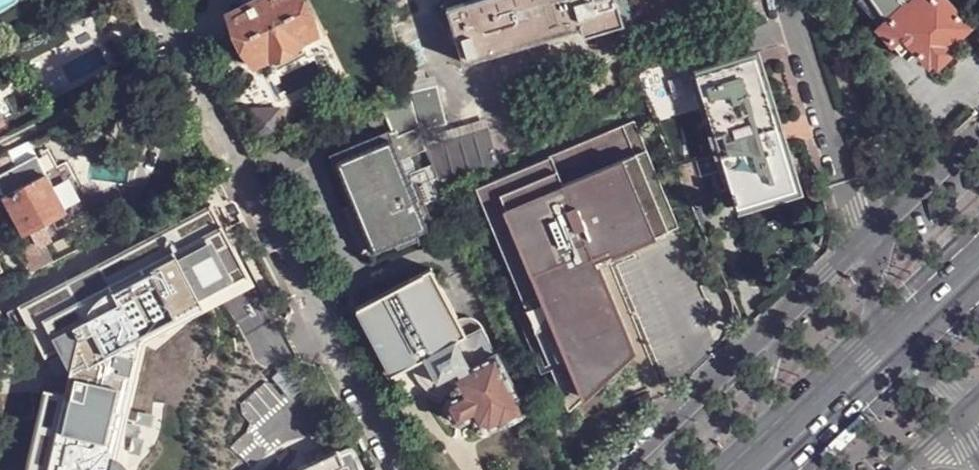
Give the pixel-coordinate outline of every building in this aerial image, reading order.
[(300,0),(252,0),(230,11),(255,63),(270,54),(276,65),(304,51),(298,41),(315,31),(300,0)] [(465,61),(582,27),(586,36),(624,25),(617,0),(473,0),(449,7),(465,61)] [(628,0),(617,0),(624,25),(634,22),(628,0)] [(932,65),(936,65),(949,52),(950,49),(948,46),(968,28),(943,0),(938,0),(936,1),(935,0),(833,0),(843,14),(855,3),(880,30),(879,31),(891,43),(890,44),(900,55),(910,46),(928,65),(929,63),(932,65)] [(726,40),(695,50),(701,67),(733,58),(726,40)] [(669,154),(675,168),(697,160),(708,157),(699,125),(704,124),(689,77),(696,75),(695,74),(694,69),(701,67),(695,50),(694,45),(693,44),(632,73),(642,94),(650,112),(669,154)] [(795,190),(796,195),(802,194),(758,50),(753,52),(754,56),(795,190)] [(730,186),(736,208),(775,196),(777,201),(796,195),(795,190),(754,56),(753,52),(733,58),(701,67),(694,69),(695,74),(696,75),(710,122),(719,153),(724,168),(730,186)] [(719,170),(725,187),(730,186),(724,168),(719,153),(710,122),(696,75),(689,77),(704,124),(714,155),(719,170)] [(354,209),(372,248),(394,239),(395,242),(415,234),(416,233),(415,232),(431,225),(422,203),(445,192),(442,184),(441,185),(433,165),(426,147),(422,137),(417,127),(410,97),(381,107),(390,129),(385,131),(331,154),(334,162),(332,163),(332,164),(334,163),(340,176),(337,177),(338,177),(340,176),(346,189),(344,191),(344,192),(346,190),(352,204),(350,205),(354,204),(356,209),(354,209)] [(548,157),(474,188),(569,412),(633,351),(595,260),(679,225),(634,119),(547,155),(548,157)] [(441,185),(442,184),(499,159),(489,128),(426,147),(433,165),(441,185)] [(12,150),(0,156),(0,174),(19,164),(12,150)] [(6,196),(26,232),(68,210),(48,173),(6,196)] [(422,203),(431,225),(455,214),(445,192),(422,203)] [(736,208),(738,213),(777,201),(775,196),(736,208)] [(147,325),(150,329),(252,274),(214,201),(96,264),(147,325)] [(344,213),(363,256),(372,248),(354,209),(344,213)] [(363,256),(395,242),(394,239),(372,248),(363,256)] [(31,273),(55,261),(43,244),(29,244),(17,250),(31,273)] [(117,439),(132,377),(136,354),(125,352),(128,341),(150,329),(147,325),(96,264),(19,305),(46,357),(60,349),(70,370),(81,389),(45,388),(27,464),(27,469),(110,469),(117,439)] [(477,428),(488,429),(490,426),(497,422),(498,424),(528,409),(496,351),(470,365),(457,340),(467,334),(459,319),(432,268),(358,307),(392,374),(413,363),(422,376),(431,385),(439,391),(447,394),(453,390),(455,394),(447,398),(445,404),(454,421),(460,422),(464,419),(473,414),(477,422),(478,422),(477,428)] [(457,340),(470,365),(496,351),(493,345),(486,331),(480,322),(474,318),(468,317),(461,318),(459,319),(467,334),(457,340)] [(45,388),(81,389),(70,370),(46,382),(45,388)] [(145,380),(132,377),(117,439),(131,442),(145,380)] [(560,403),(549,406),(556,424),(567,420),(560,403)] [(284,454),(267,418),(239,432),(254,465),(276,454),(278,457),(284,454)] [(355,449),(353,447),(348,447),(340,451),(339,450),(296,469),(364,469),(355,449)]
